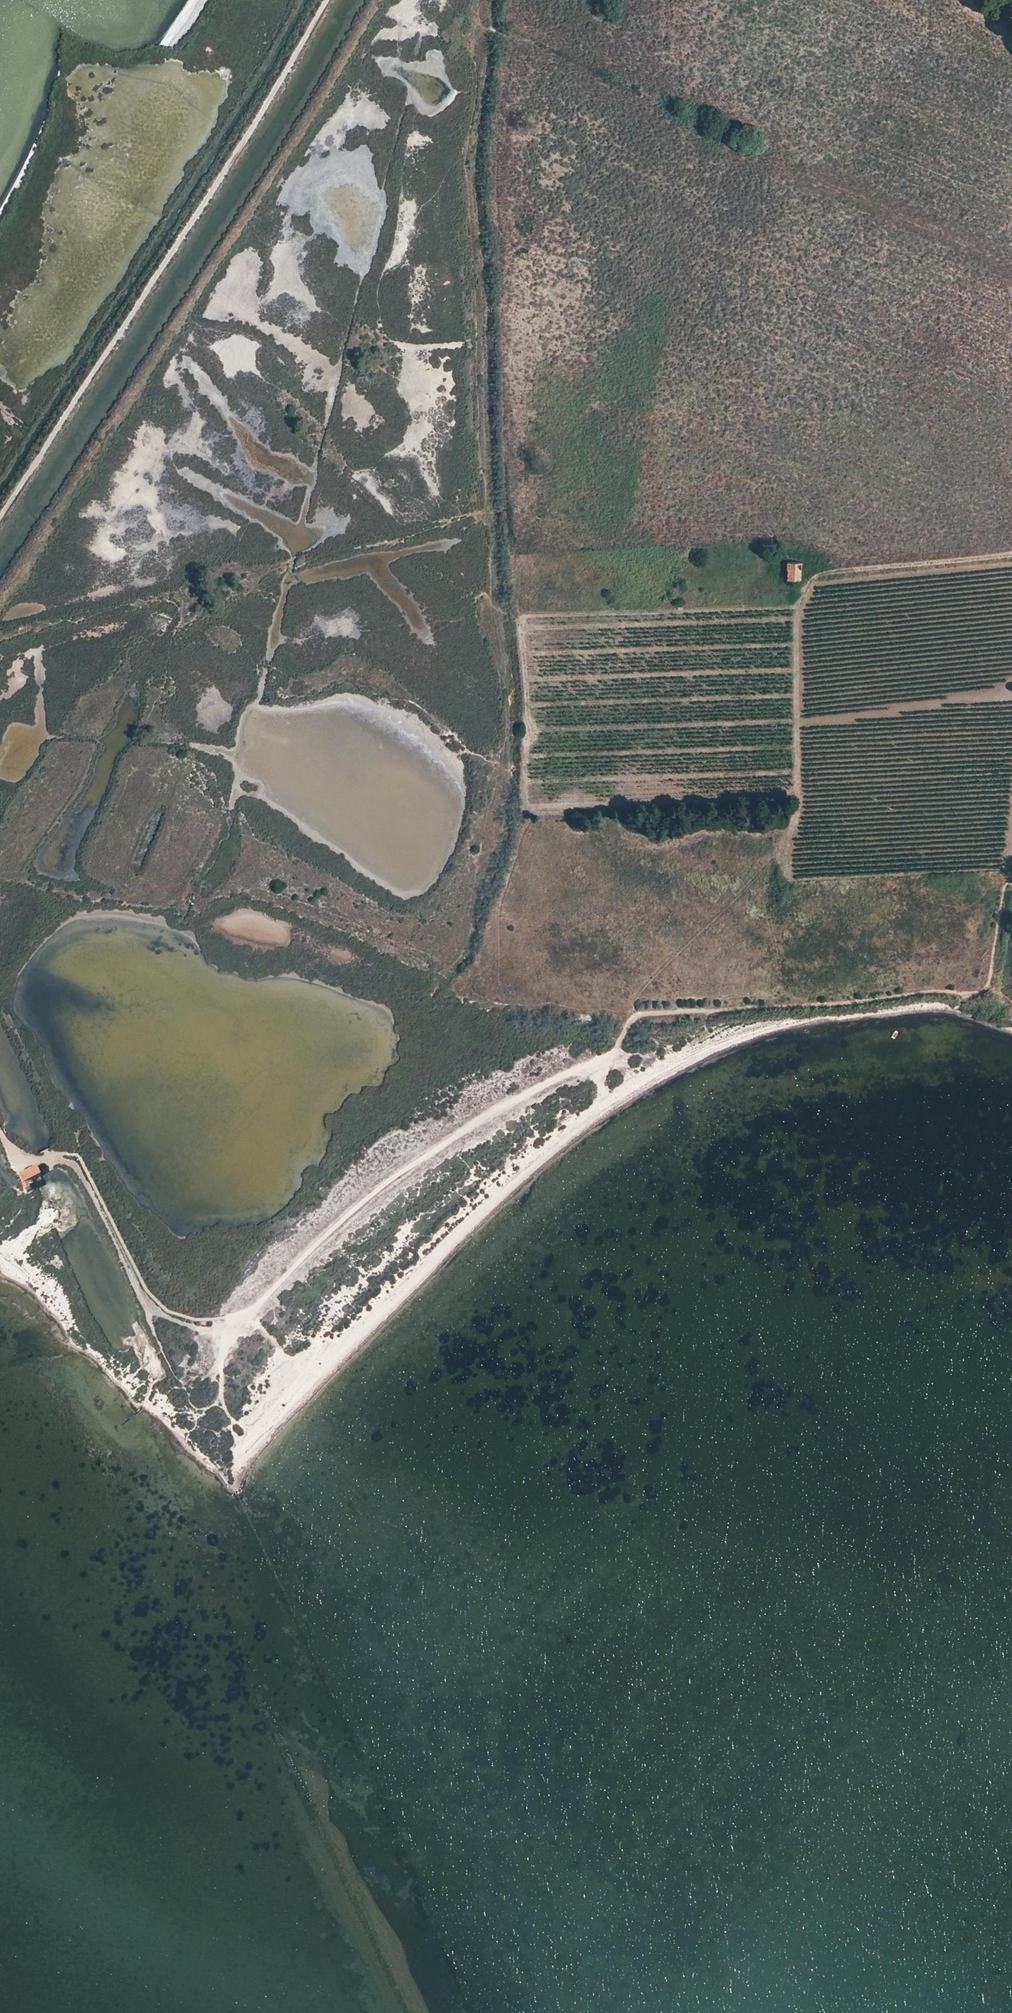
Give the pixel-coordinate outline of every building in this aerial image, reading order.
[(785,578),(800,580),(801,563),(786,562),(785,578)] [(20,1175),(27,1187),(42,1178),(36,1167),(20,1175)]
